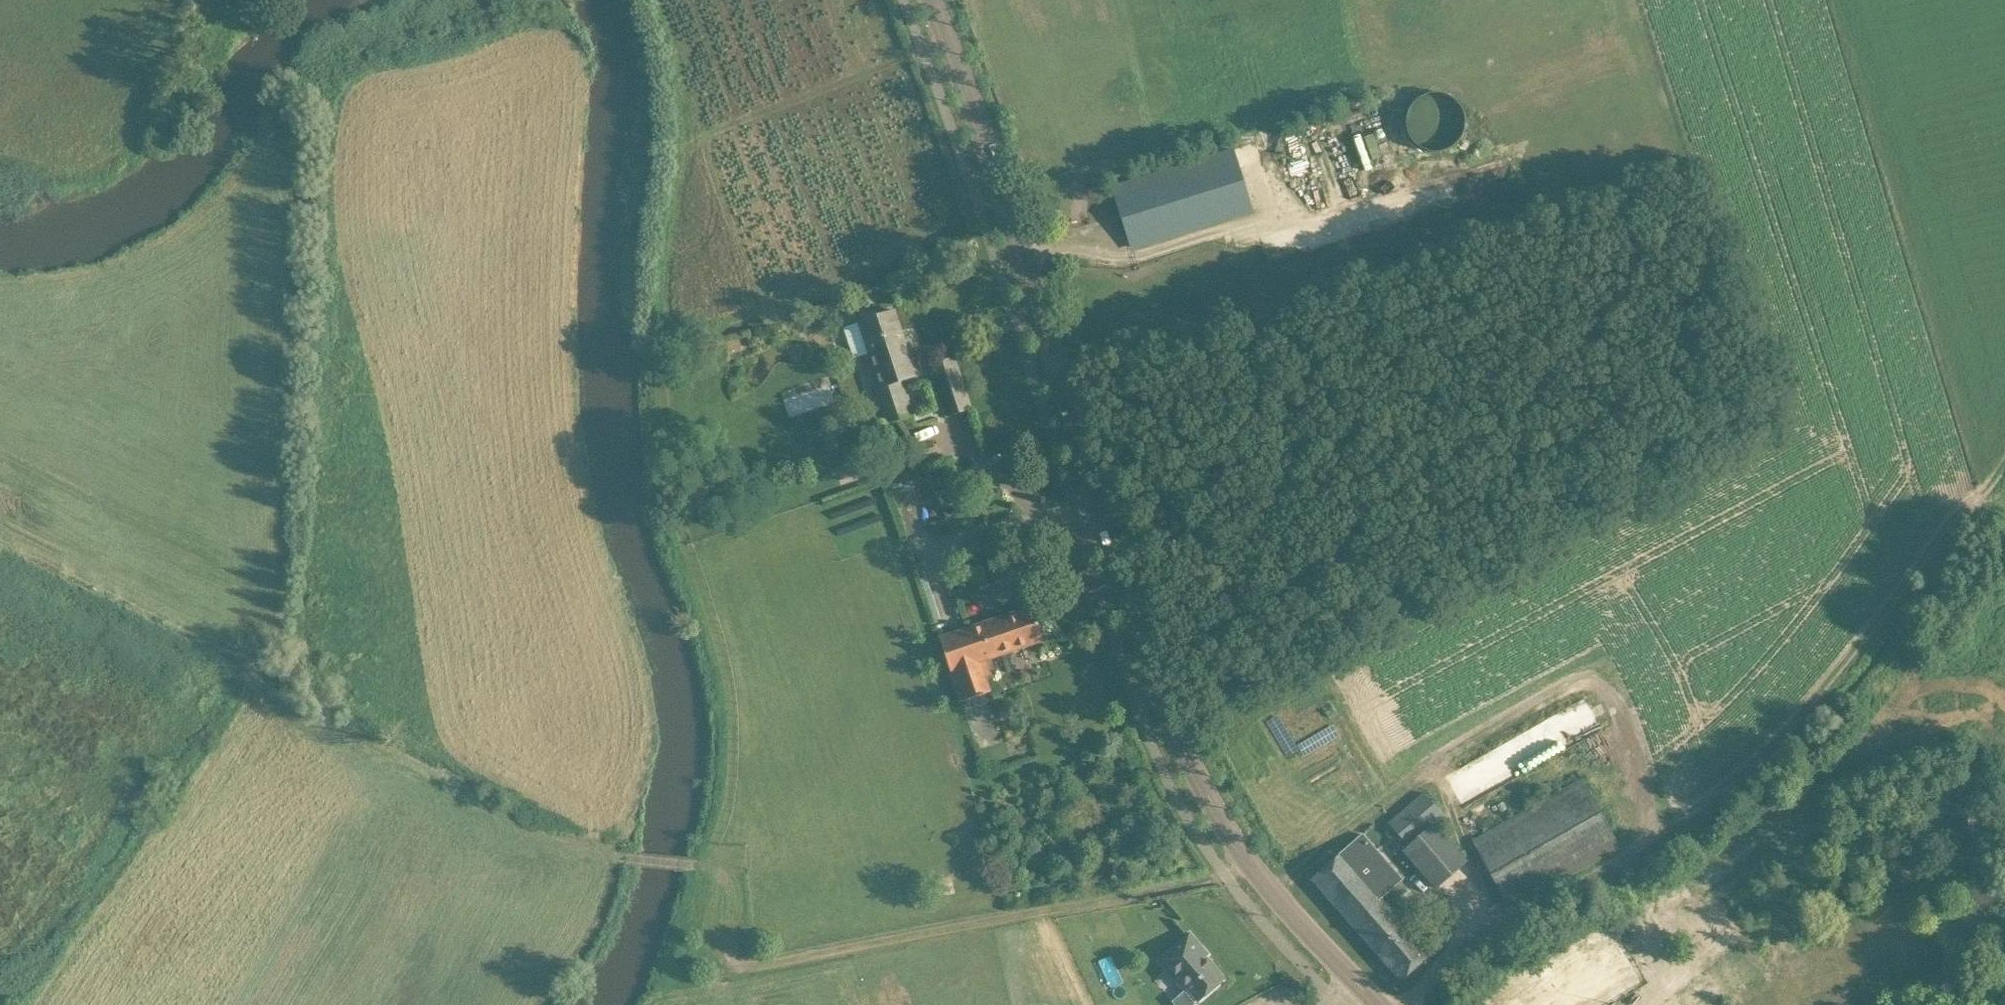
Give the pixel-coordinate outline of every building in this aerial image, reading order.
[(1470,128),(1471,122),(1470,116),(1468,108),(1465,102),(1461,97),(1455,93),(1449,90),(1444,89),(1435,88),(1429,89),(1423,92),(1417,95),(1412,100),(1408,105),(1406,110),(1405,115),(1404,122),(1405,129),(1407,136),(1410,141),(1415,146),(1420,150),(1426,153),(1432,154),(1439,155),(1446,154),(1451,152),(1456,150),(1461,146),(1464,141),(1468,136),(1470,128)] [(1132,180),(1113,186),(1122,213),(1133,247),(1152,241),(1252,210),(1233,149),(1132,180)] [(876,316),(859,322),(875,370),(870,371),(887,423),(893,421),(912,415),(901,381),(922,374),(910,339),(906,341),(895,310),(876,316)] [(954,357),(931,365),(949,416),(971,408),(954,357)] [(1014,613),(940,638),(961,701),(990,691),(981,661),(1025,646),(1044,639),(1033,606),(1014,613)] [(1567,706),(1579,728),(1597,719),(1586,696),(1567,706)] [(1504,821),(1471,839),(1511,909),(1621,847),(1582,777),(1529,807),(1504,821)] [(1424,792),(1388,822),(1408,846),(1402,851),(1436,889),(1468,863),(1435,823),(1443,816),(1424,792)] [(1326,865),(1311,879),(1401,981),(1416,968),(1431,954),(1381,898),(1402,880),(1362,834),(1326,865)] [(1620,925),(1639,921),(1636,909),(1617,914),(1620,925)] [(1190,932),(1158,960),(1165,968),(1168,966),(1199,1001),(1199,1002),(1225,978),(1206,956),(1209,954),(1190,932)]
